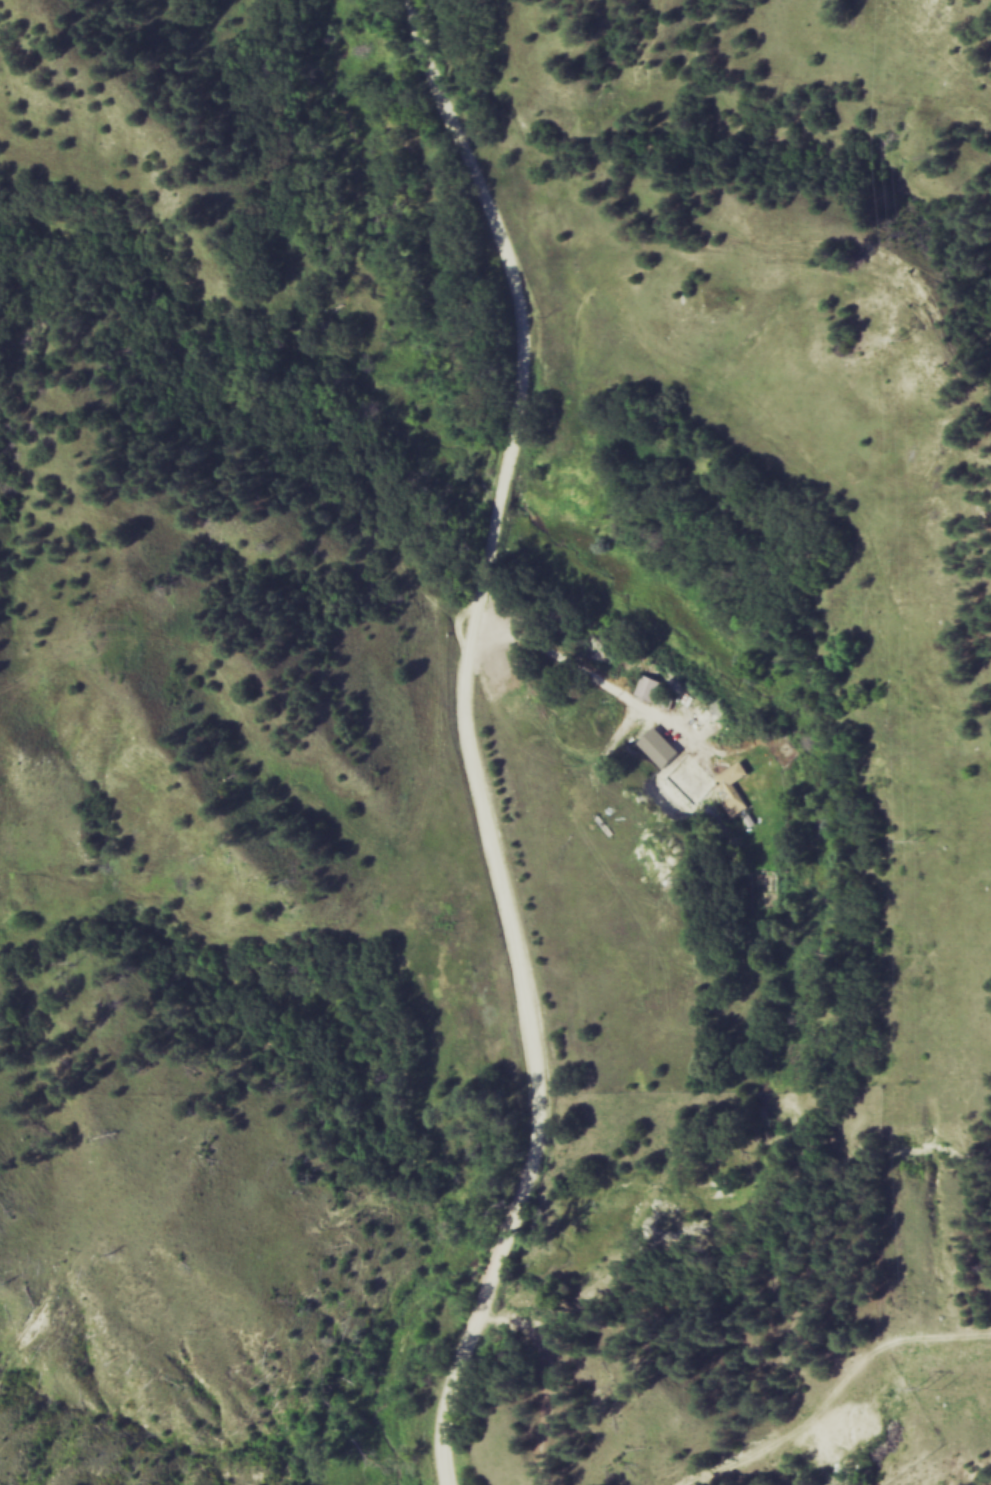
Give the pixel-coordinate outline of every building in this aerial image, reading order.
[(680,697),(665,691),(669,681),(647,673),(639,695),(676,708),(680,697)] [(738,783),(753,773),(745,760),(716,778),(738,814),(752,806),(738,783)]
